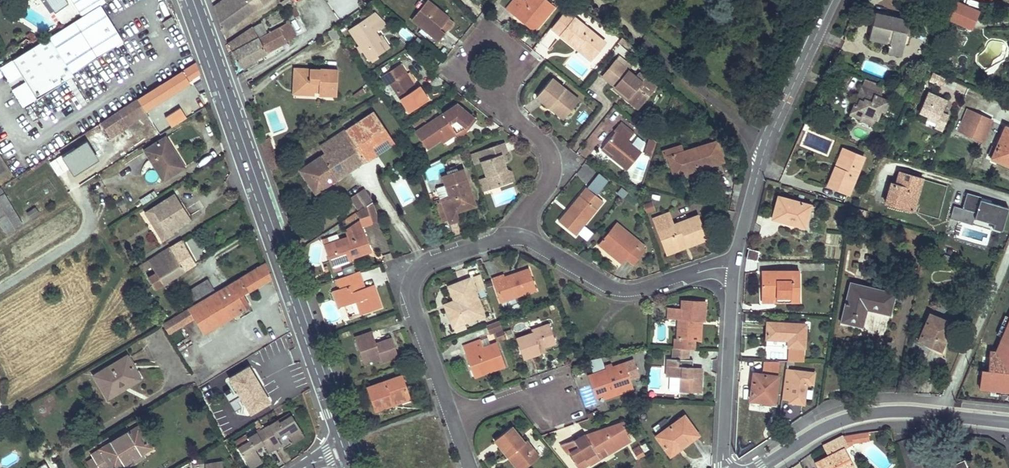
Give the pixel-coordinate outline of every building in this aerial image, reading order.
[(82,16),(51,36),(52,38),(16,62),(38,97),(75,74),(74,72),(125,39),(108,12),(114,9),(115,8),(116,7),(116,4),(116,3),(115,0),(114,0),(108,0),(71,0),(82,16)] [(53,9),(66,0),(46,0),(53,9)] [(214,7),(223,32),(268,0),(224,0),(214,7)] [(427,0),(412,19),(439,40),(445,32),(440,28),(448,17),(427,0)] [(506,9),(508,11),(517,0),(513,0),(506,9)] [(524,0),(517,0),(508,11),(534,31),(555,6),(554,5),(556,2),(553,0),(526,0),(526,1),(524,0)] [(958,3),(950,20),(971,29),(978,12),(958,3)] [(375,12),(349,30),(369,61),(385,50),(379,40),(381,39),(376,31),(378,30),(386,24),(375,12)] [(909,21),(875,13),(869,38),(890,42),(887,52),(901,55),(909,21)] [(173,17),(164,23),(167,28),(176,22),(173,17)] [(448,17),(440,28),(445,32),(454,22),(448,17)] [(575,18),(561,35),(578,49),(580,47),(593,57),(605,42),(575,18)] [(257,23),(228,43),(232,53),(233,53),(264,36),(257,23)] [(287,42),(279,27),(264,36),(233,53),(240,67),(287,42)] [(378,30),(376,31),(381,39),(379,40),(385,50),(389,47),(378,30)] [(580,47),(578,49),(591,60),(593,57),(580,47)] [(194,62),(138,98),(146,110),(190,82),(188,80),(199,72),(196,61),(194,62)] [(616,61),(603,76),(615,86),(614,89),(621,95),(623,92),(640,106),(656,86),(638,72),(635,76),(616,61)] [(865,61),(863,70),(878,74),(880,65),(865,61)] [(401,64),(381,76),(387,86),(390,84),(409,111),(428,99),(420,85),(417,87),(414,89),(404,74),(407,72),(401,64)] [(338,70),(295,68),(295,78),(298,78),(297,89),(315,90),(315,88),(319,89),(319,93),(319,94),(336,95),(338,70)] [(407,72),(404,74),(414,89),(417,87),(407,72)] [(929,81),(943,85),(946,76),(931,72),(929,81)] [(552,77),(537,96),(550,106),(552,104),(566,115),(579,100),(552,77)] [(298,78),(295,78),(294,93),(315,95),(315,92),(319,93),(319,89),(315,88),(315,90),(297,89),(298,78)] [(73,79),(67,82),(81,105),(87,102),(73,79)] [(870,92),(851,83),(847,93),(849,96),(846,102),(843,101),(839,111),(849,115),(851,112),(853,111),(866,116),(870,107),(873,109),(878,98),(869,94),(870,92)] [(623,92),(621,95),(638,108),(640,106),(623,92)] [(935,128),(942,131),(949,116),(942,113),(947,101),(928,92),(919,113),(928,116),(938,121),(936,123),(935,128)] [(138,98),(128,104),(138,120),(148,113),(146,110),(138,98)] [(128,104),(109,116),(119,132),(138,120),(128,104)] [(458,104),(417,131),(427,147),(441,139),(455,130),(457,133),(467,127),(469,129),(476,119),(458,104)] [(552,104),(550,106),(564,118),(566,115),(552,104)] [(166,117),(163,119),(166,124),(170,122),(173,127),(185,119),(180,110),(168,118),(166,117)] [(991,120),(967,110),(959,130),(983,140),(991,120)] [(864,121),(866,116),(853,111),(851,112),(849,115),(864,121)] [(345,129),(320,146),(325,153),(299,170),(315,194),(393,143),(373,113),(346,131),(345,129)] [(119,132),(109,116),(101,122),(110,137),(119,132)] [(633,135),(620,124),(615,131),(616,131),(604,147),(614,155),(612,158),(628,170),(642,153),(628,142),(633,135)] [(1005,126),(996,147),(993,146),(989,154),(993,156),(992,157),(1008,164),(1008,127),(1005,126)] [(467,127),(457,133),(462,137),(469,129),(467,127)] [(455,130),(441,139),(443,142),(457,133),(455,130)] [(165,137),(163,139),(172,151),(174,150),(165,137)] [(270,137),(260,140),(267,158),(277,155),(270,137)] [(656,143),(651,138),(646,153),(647,157),(651,158),(656,143)] [(140,139),(122,150),(126,156),(144,145),(140,139)] [(163,139),(145,150),(164,180),(184,167),(174,150),(172,151),(163,139)] [(717,140),(668,156),(674,177),(676,177),(679,177),(683,176),(685,173),(724,161),(717,140)] [(507,153),(503,143),(472,153),(475,163),(481,161),(486,177),(488,184),(496,181),(497,187),(510,183),(507,174),(506,171),(503,172),(500,164),(503,163),(506,162),(504,154),(507,153)] [(604,147),(602,149),(612,158),(614,155),(604,147)] [(846,150),(843,148),(835,166),(839,168),(846,150)] [(864,157),(846,150),(839,168),(835,166),(828,185),(849,193),(864,157)] [(277,155),(267,158),(271,170),(281,167),(277,155)] [(597,192),(607,181),(588,164),(578,175),(597,192)] [(462,168),(442,175),(446,186),(449,196),(441,199),(446,212),(450,223),(460,220),(457,211),(455,206),(471,201),(466,185),(468,185),(462,168)] [(922,178),(899,172),(896,184),(891,182),(886,202),(902,207),(906,192),(917,196),(922,178)] [(486,177),(477,180),(481,192),(490,190),(488,184),(486,177)] [(496,181),(488,184),(490,190),(497,187),(496,181)] [(471,201),(455,206),(457,211),(475,205),(473,199),(468,185),(466,185),(471,201)] [(446,186),(437,188),(441,199),(449,196),(446,186)] [(7,233),(19,227),(20,221),(0,187),(0,221),(7,233)] [(604,200),(587,187),(559,221),(576,234),(604,200)] [(351,198),(358,210),(371,201),(364,190),(351,198)] [(917,196),(906,192),(902,207),(913,210),(917,196)] [(174,194),(146,213),(148,216),(155,212),(163,224),(156,228),(164,239),(171,235),(169,232),(187,220),(177,206),(180,204),(174,194)] [(950,218),(973,222),(973,220),(1003,226),(1008,202),(966,194),(963,207),(953,205),(950,218)] [(811,205),(778,196),(771,218),(805,227),(811,205)] [(441,199),(432,202),(437,215),(446,212),(441,199)] [(383,211),(392,210),(390,201),(381,203),(383,211)] [(646,212),(655,209),(652,201),(644,203),(646,212)] [(180,204),(177,206),(187,220),(190,219),(180,204)] [(155,212),(148,216),(156,228),(163,224),(155,212)] [(669,212),(654,218),(665,249),(686,241),(688,246),(706,239),(697,215),(673,224),(669,212)] [(361,221),(346,231),(348,237),(326,245),(332,262),(338,260),(340,265),(348,262),(348,260),(372,252),(361,221)] [(616,222),(599,243),(607,250),(610,246),(626,259),(627,258),(634,264),(646,249),(643,247),(644,245),(616,222)] [(180,240),(140,266),(143,271),(151,266),(156,274),(149,279),(155,288),(195,263),(180,240)] [(686,241),(665,249),(667,254),(688,246),(686,241)] [(610,246),(607,250),(622,263),(626,259),(610,246)] [(759,251),(749,248),(747,258),(756,260),(759,251)] [(193,306),(189,309),(194,318),(203,334),(250,307),(243,295),(272,277),(267,263),(194,307),(193,306)] [(504,275),(493,279),(501,302),(536,290),(528,268),(516,273),(517,276),(506,280),(504,277),(504,275)] [(366,290),(359,271),(338,278),(342,288),(333,291),(338,308),(357,301),(361,314),(381,307),(374,287),(366,290)] [(799,271),(762,271),(762,295),(776,296),(790,297),(790,302),(799,302),(799,271)] [(481,274),(473,277),(478,290),(486,287),(481,274)] [(469,278),(449,286),(454,301),(456,304),(446,308),(453,327),(463,323),(483,315),(477,299),(474,300),(471,293),(474,293),(469,278)] [(208,279),(194,288),(200,299),(215,290),(208,279)] [(898,293),(850,281),(841,321),(864,326),(868,309),(893,315),(898,293)] [(194,288),(189,290),(195,301),(200,299),(194,288)] [(1001,293),(994,309),(999,311),(1008,315),(1008,312),(1008,296),(1001,293)] [(705,301),(681,300),(681,308),(668,307),(668,317),(679,318),(678,338),(677,348),(688,349),(691,349),(692,339),(695,339),(701,339),(702,320),(705,320),(705,301)] [(189,309),(163,324),(168,334),(194,318),(189,309)] [(952,322),(930,313),(918,340),(941,350),(952,322)] [(806,323),(767,321),(766,338),(788,339),(788,346),(805,347),(806,323)] [(503,330),(500,322),(487,326),(490,335),(503,330)] [(465,329),(463,323),(453,327),(456,333),(465,329)] [(550,324),(532,330),(533,332),(516,338),(524,359),(540,353),(539,349),(544,347),(557,343),(550,324)] [(372,331),(355,337),(364,363),(381,357),(382,361),(398,356),(392,338),(376,343),(372,331)] [(1007,340),(992,335),(984,357),(999,363),(1007,340)] [(481,339),(464,346),(473,371),(488,366),(490,373),(507,367),(498,341),(483,346),(481,339)] [(688,359),(688,349),(677,348),(673,348),(673,358),(688,359)] [(127,356),(94,375),(107,396),(139,376),(127,356)] [(673,358),(668,358),(666,375),(681,376),(680,391),(701,392),(702,371),(692,370),(692,366),(692,359),(688,359),(673,358)] [(1003,367),(983,362),(981,369),(972,367),(968,381),(978,383),(978,382),(999,387),(1003,367)] [(607,369),(590,375),(596,396),(603,394),(605,398),(632,389),(624,364),(613,368),(612,364),(606,366),(607,369)] [(488,366),(473,371),(475,378),(490,373),(488,366)] [(247,367),(230,377),(251,413),(269,402),(258,384),(259,383),(253,373),(251,375),(247,367)] [(805,405),(806,389),(814,389),(815,369),(787,368),(785,403),(805,405)] [(778,376),(754,373),(750,399),(774,403),(778,376)] [(402,375),(368,388),(376,411),(392,405),(391,401),(409,394),(402,375)] [(139,376),(107,396),(108,398),(141,378),(139,376)] [(409,394),(391,401),(392,405),(410,399),(409,394)] [(289,412),(278,419),(279,421),(291,415),(289,412)] [(278,419),(263,428),(275,449),(281,445),(276,437),(286,431),(288,429),(294,439),(303,434),(291,415),(279,421),(278,419)] [(685,415),(657,435),(669,452),(681,445),(682,446),(699,434),(685,415)] [(562,444),(569,454),(570,453),(576,462),(581,467),(583,467),(600,458),(596,451),(604,446),(606,449),(612,451),(632,439),(628,433),(624,426),(627,424),(626,422),(623,424),(622,422),(582,437),(580,438),(576,441),(574,439),(562,444)] [(495,440),(508,456),(511,453),(524,467),(525,467),(540,456),(527,441),(525,442),(512,425),(495,440)] [(93,454),(95,458),(101,467),(110,467),(111,467),(117,467),(122,465),(143,452),(152,447),(138,426),(93,454)] [(263,428),(248,437),(249,440),(237,447),(249,466),(258,461),(253,451),(255,450),(264,445),(269,452),(275,449),(263,428)] [(288,429),(286,431),(292,442),(305,436),(303,434),(294,439),(288,429)] [(850,435),(843,436),(826,444),(831,454),(828,456),(815,463),(817,467),(855,467),(845,448),(854,444),(850,435)] [(248,437),(236,444),(237,447),(249,440),(248,437)] [(831,454),(826,444),(822,446),(828,456),(831,454)] [(681,445),(669,452),(671,454),(682,446),(681,445)] [(596,451),(600,458),(612,451),(606,449),(604,446),(596,451)] [(641,449),(635,453),(638,459),(645,455),(641,449)] [(253,451),(258,461),(249,466),(250,467),(251,467),(262,461),(255,450),(253,451)] [(122,465),(124,467),(145,456),(143,452),(122,465)] [(508,456),(518,467),(524,467),(511,453),(508,456)] [(89,462),(92,467),(101,467),(95,458),(89,462)]
